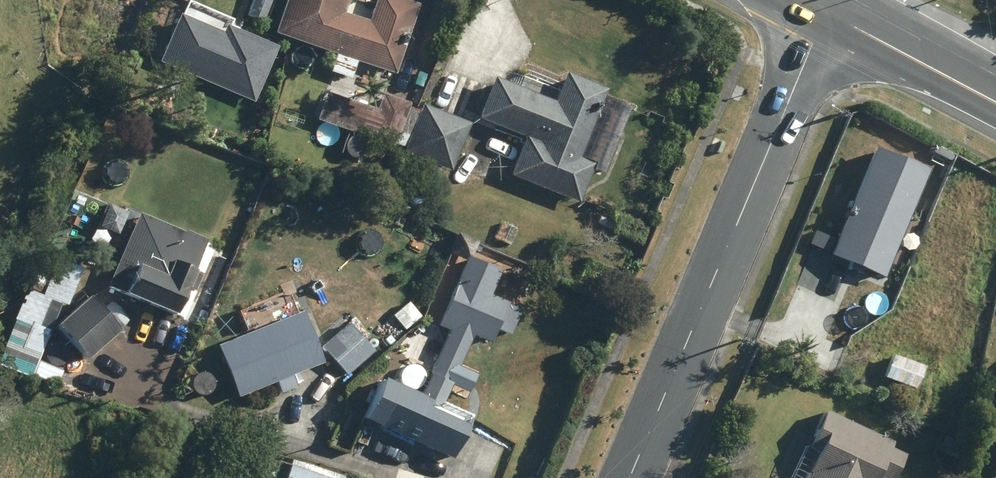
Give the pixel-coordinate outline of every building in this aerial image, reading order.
[(324,73),(346,80),(352,62),(390,75),(413,6),(394,0),(371,0),(364,22),(339,14),(344,0),(280,0),(269,34),(330,55),(324,73)] [(575,160),(601,90),(560,74),(549,103),(486,79),(470,122),(518,140),(504,179),(574,206),(589,165),(575,160)] [(310,120),(320,123),(313,141),(333,148),(339,130),(389,148),(404,106),(377,96),(372,112),(320,93),(310,120)] [(407,112),(393,147),(399,149),(397,154),(446,173),(465,125),(417,106),(414,114),(407,112)] [(837,222),(840,223),(829,251),(877,270),(888,242),(892,244),(911,195),(908,194),(913,182),(874,167),(870,177),(857,172),(837,222)] [(104,218),(100,225),(103,233),(110,236),(118,234),(122,226),(119,218),(112,215),(104,218)] [(102,287),(118,293),(116,298),(167,320),(201,241),(179,232),(178,235),(132,215),(102,287)] [(498,223),(491,240),(508,246),(514,229),(498,223)] [(465,261),(473,242),(454,234),(419,319),(444,329),(415,400),(374,383),(357,424),(446,460),(463,418),(438,408),(467,337),(485,344),(490,331),(506,337),(516,311),(484,298),(494,275),(492,274),(499,257),(478,248),(471,264),(465,261)] [(81,300),(44,334),(74,367),(111,334),(81,300)] [(407,300),(393,312),(405,325),(418,314),(407,300)] [(296,312),(209,348),(231,401),(317,365),(296,312)] [(347,326),(319,349),(343,377),(370,353),(347,326)] [(886,351),(844,335),(829,374),(873,391),(878,377),(890,382),(898,361),(884,356),(886,351)] [(373,357),(367,369),(379,374),(384,363),(373,357)] [(820,408),(803,446),(811,450),(798,477),(889,477),(900,453),(885,446),(888,438),(820,408)] [(273,455),(259,451),(255,465),(269,469),(273,455)] [(986,477),(995,477),(995,461),(986,477)] [(286,462),(281,477),(334,477),(286,462)]
